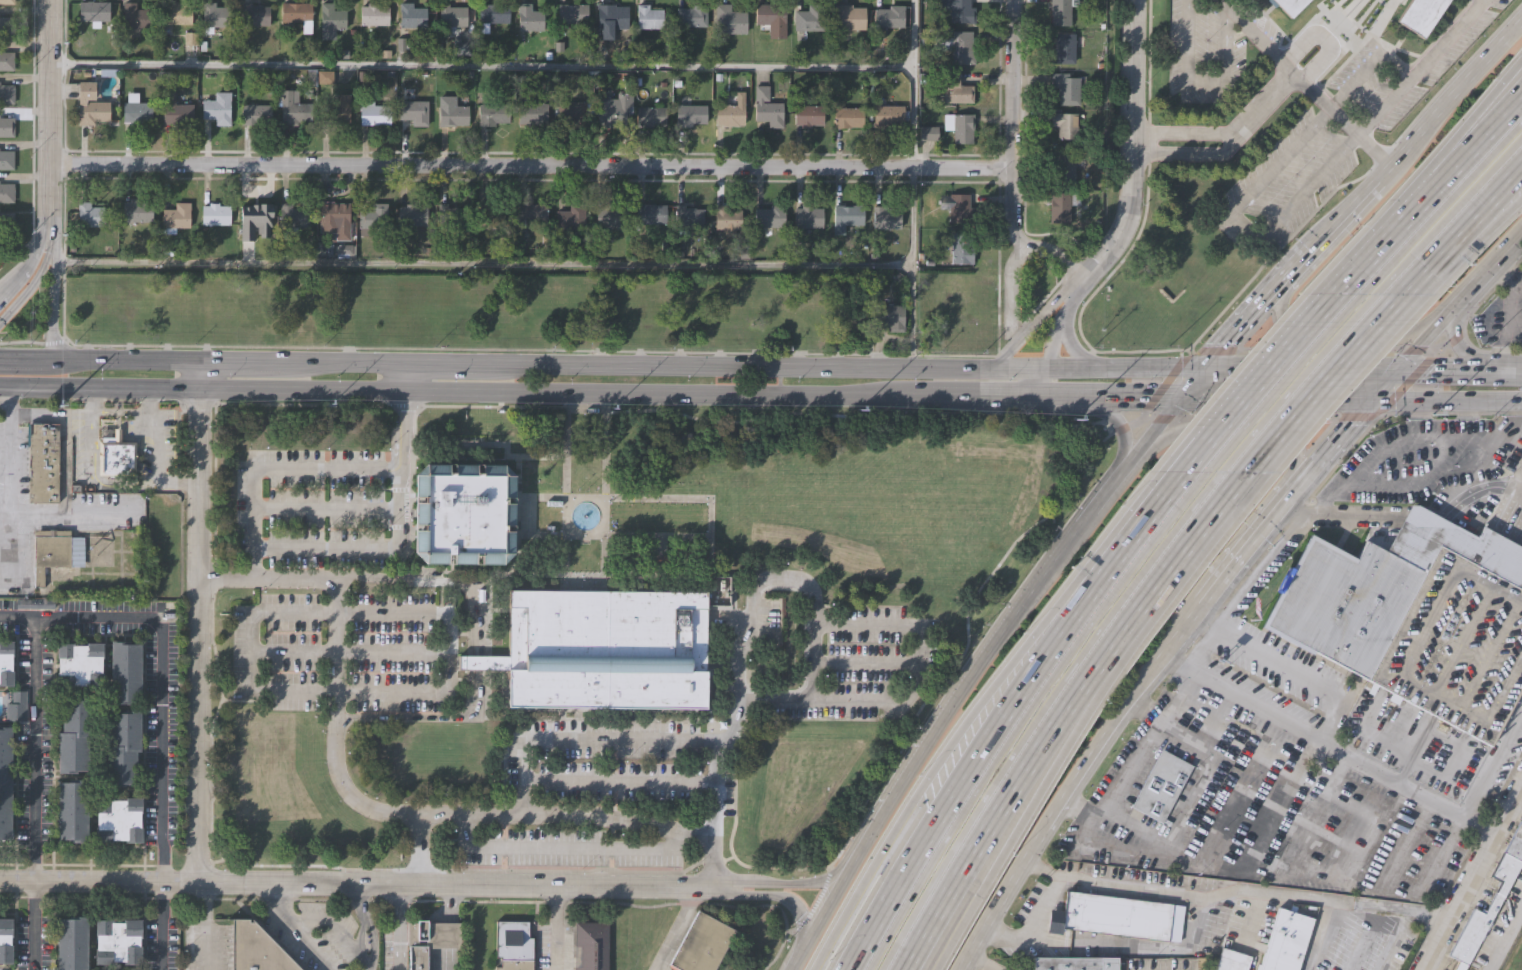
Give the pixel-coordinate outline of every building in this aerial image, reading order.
[(940,7),(940,0),(970,0),(970,5),(975,5),(975,21),(950,21),(950,7),(940,7)] [(1052,25),(1051,0),(1078,0),(1078,5),(1071,5),(1071,25),(1052,25)] [(1293,21),(1272,0),(1314,0),(1293,21)] [(1399,26),(1415,0),(1453,0),(1423,43),(1399,26)] [(78,2),(85,2),(85,1),(91,1),(91,2),(108,2),(108,21),(78,21),(78,2)] [(123,2),(135,2),(135,8),(148,9),(147,22),(152,22),(152,31),(146,31),(146,28),(138,28),(138,36),(131,36),(131,28),(122,28),(123,2)] [(162,24),(162,5),(168,5),(168,2),(179,2),(179,5),(191,5),(191,24),(162,24)] [(201,2),(214,2),(214,7),(228,7),(228,27),(212,27),(212,33),(202,33),(202,27),(201,27),(201,2)] [(241,2),(251,2),(251,4),(261,4),(261,6),(269,6),(269,25),(241,25),(241,2)] [(280,21),(280,2),(311,2),(311,33),(302,33),(302,21),(280,21)] [(320,29),(320,2),(333,2),(333,10),(346,10),(346,29),(320,29)] [(360,25),(360,6),(366,6),(366,2),(377,2),(377,6),(388,6),(388,25),(360,25)] [(399,3),(412,3),(412,7),(426,7),(426,27),(399,27),(399,3)] [(479,3),(508,3),(508,23),(488,23),(488,32),(479,32),(479,3)] [(558,22),(558,3),(587,3),(587,22),(558,22)] [(597,3),(614,3),(614,6),(627,6),(627,28),(613,28),(613,38),(601,38),(601,27),(597,27),(597,3)] [(637,28),(637,11),(635,11),(635,3),(649,3),(649,8),(662,8),(663,28),(637,28)] [(678,25),(678,6),(694,6),(694,4),(709,3),(709,25),(678,25)] [(717,3),(732,3),(732,9),(742,9),(742,11),(748,11),(748,32),(721,32),(721,20),(717,20),(717,3)] [(756,24),(756,3),(785,4),(786,24),(756,24)] [(439,4),(448,4),(448,7),(466,7),(466,27),(454,27),(454,32),(442,32),(442,26),(439,26),(439,4)] [(518,4),(530,4),(530,11),(542,11),(542,30),(518,30),(518,4)] [(795,30),(795,10),(808,10),(808,4),(824,4),(824,30),(802,30),(802,31),(799,31),(799,30),(795,30)] [(835,29),(835,10),(834,10),(834,4),(852,4),(852,7),(866,7),(866,29),(835,29)] [(874,27),(874,8),(889,8),(889,5),(905,4),(905,10),(904,10),(904,26),(874,27)] [(13,35),(0,35),(0,15),(13,16),(13,35)] [(972,32),(972,46),(974,46),(974,63),(953,63),(953,31),(972,32)] [(1075,33),(1075,63),(1051,63),(1051,48),(1056,48),(1056,33),(1075,33)] [(13,69),(0,69),(0,51),(13,51),(13,69)] [(958,70),(958,84),(972,84),(972,101),(942,101),(942,93),(943,93),(943,70),(958,70)] [(1069,73),(1069,77),(1080,77),(1080,105),(1059,105),(1058,88),(1052,88),(1052,73),(1069,73)] [(108,100),(108,119),(91,118),(91,123),(76,123),(77,80),(93,80),(92,97),(85,97),(85,99),(108,100)] [(12,102),(0,102),(0,83),(12,83),(12,102)] [(192,103),(191,122),(178,122),(178,123),(168,123),(168,121),(161,121),(161,104),(160,104),(160,84),(173,85),(172,102),(192,103)] [(782,102),(782,119),(783,119),(783,128),(767,127),(767,120),(754,120),(754,102),(756,102),(756,100),(754,100),(754,86),(768,86),(768,101),(762,101),(762,102),(782,102)] [(311,102),(310,121),(297,120),(297,124),(280,124),(280,89),(292,89),(292,102),(311,102)] [(229,90),(228,114),(229,114),(229,124),(213,123),(213,117),(200,116),(201,98),(204,98),(204,96),(207,96),(207,98),(213,98),(213,90),(229,90)] [(349,93),(349,122),(320,121),(321,102),(330,102),(330,101),(333,101),(333,102),(338,103),(338,93),(349,93)] [(628,93),(628,117),(625,117),(625,124),(613,124),(613,127),(602,127),(603,123),(596,123),(596,114),(591,114),(591,105),(596,105),(596,100),(600,100),(600,98),(612,98),(612,104),(616,104),(616,93),(628,93)] [(428,100),(427,126),(412,126),(412,119),(399,118),(399,100),(403,100),(403,99),(406,99),(406,100),(428,100)] [(151,102),(150,122),(138,122),(137,124),(128,123),(128,122),(122,122),(122,102),(132,102),(132,100),(136,100),(136,102),(151,102)] [(585,101),(584,126),(569,126),(569,120),(556,120),(556,101),(561,101),(561,100),(564,100),(564,101),(585,101)] [(547,102),(547,124),(518,123),(519,102),(529,102),(529,101),(532,101),(532,102),(547,102)] [(270,104),(270,123),(240,122),(241,103),(249,103),(249,102),(253,102),(253,104),(270,104)] [(508,103),(508,121),(495,121),(495,126),(478,125),(478,103),(480,103),(480,102),(483,102),(483,103),(508,103)] [(390,105),(390,124),(359,123),(359,104),(370,105),(370,103),(373,103),(373,104),(390,105)] [(706,105),(706,124),(691,124),(691,127),(675,127),(675,105),(677,105),(677,103),(682,104),(682,105),(706,105)] [(743,105),(743,124),(738,124),(737,126),(721,126),(721,124),(714,124),(715,105),(726,105),(726,104),(729,104),(729,105),(743,105)] [(822,105),(822,125),(810,125),(810,128),(800,128),(800,124),(794,124),(794,105),(804,105),(804,104),(808,104),(808,105),(822,105)] [(468,105),(467,124),(455,124),(455,126),(439,126),(439,105),(468,105)] [(903,125),(889,125),(889,129),(872,128),(872,121),(873,121),(873,105),(903,105),(903,125)] [(665,126),(652,126),(652,127),(637,127),(637,126),(636,126),(636,107),(645,107),(645,106),(647,106),(647,107),(665,107),(665,126)] [(862,108),(862,127),(832,127),(833,118),(834,118),(834,107),(841,107),(841,106),(844,106),(844,107),(862,108)] [(1079,111),(1079,117),(1078,117),(1078,137),(1059,137),(1059,125),(1051,125),(1051,111),(1079,111)] [(973,113),(973,130),(972,130),(972,142),(953,142),(953,129),(944,129),(944,113),(973,113)] [(13,135),(0,135),(0,117),(13,117),(13,135)] [(919,128),(919,142),(937,142),(937,128),(919,128)] [(13,168),(0,168),(0,150),(13,150),(13,168)] [(1074,153),(1074,162),(1075,162),(1076,167),(1074,167),(1074,183),(1053,183),(1053,170),(1050,170),(1050,152),(1054,152),(1054,153),(1074,153)] [(14,201),(0,201),(0,182),(14,182),(14,201)] [(1081,203),(1070,203),(1070,221),(1051,221),(1051,191),(1081,191),(1081,203)] [(969,194),(969,208),(974,208),(974,223),(950,223),(950,206),(938,206),(938,196),(950,196),(950,194),(969,194)] [(120,220),(120,200),(128,200),(128,197),(133,197),(133,200),(139,200),(139,201),(150,201),(150,220),(120,220)] [(199,222),(200,203),(207,203),(207,199),(216,199),(216,202),(228,203),(228,222),(199,222)] [(88,200),(88,205),(102,205),(102,225),(76,225),(76,200),(88,200)] [(160,208),(173,208),(173,201),(187,201),(187,226),(160,226),(160,208)] [(349,240),(336,240),(336,233),(320,233),(320,201),(350,201),(349,240)] [(239,202),(249,203),(249,206),(267,206),(267,225),(240,225),(240,220),(238,220),(238,217),(240,217),(239,202)] [(388,203),(388,227),(370,227),(370,234),(361,234),(361,227),(359,227),(359,209),(373,209),(373,202),(388,203)] [(400,224),(401,205),(408,205),(408,202),(418,203),(418,205),(429,205),(429,225),(400,224)] [(440,225),(441,202),(450,202),(450,206),(468,206),(468,226),(440,225)] [(557,209),(570,209),(570,202),(585,202),(585,227),(557,227),(557,209)] [(281,203),(293,203),(293,208),(307,208),(307,227),(281,227),(281,203)] [(518,203),(532,203),(532,205),(547,205),(547,224),(518,224),(518,203)] [(597,232),(597,207),(604,207),(604,203),(614,203),(614,206),(626,206),(626,226),(605,225),(605,232),(597,232)] [(637,203),(666,204),(666,223),(645,223),(645,224),(637,224),(637,203)] [(678,203),(687,203),(687,206),(698,206),(698,208),(704,208),(704,226),(678,226),(678,203)] [(726,203),(726,208),(740,208),(740,228),(734,228),(734,235),(723,235),(723,228),(714,228),(714,203),(726,203)] [(479,204),(491,204),(491,208),(504,208),(504,228),(478,228),(479,204)] [(793,208),(800,208),(800,204),(810,204),(810,208),(821,208),(821,227),(793,227),(793,208)] [(754,208),(769,208),(769,205),(784,205),(784,210),(783,210),(783,226),(762,226),(762,227),(758,227),(758,226),(754,226),(754,208)] [(834,205),(863,205),(863,224),(844,224),(844,234),(833,234),(833,223),(834,223),(834,205)] [(872,206),(883,206),(883,210),(886,210),(886,208),(894,208),(894,210),(901,210),(901,229),(874,229),(874,224),(872,224),(872,221),(874,221),(874,211),(872,211),(872,206)] [(13,230),(0,230),(0,211),(13,211),(13,230)] [(971,232),(971,245),(973,245),(973,264),(952,264),(952,245),(950,245),(950,240),(952,240),(952,232),(971,232)] [(874,326),(875,300),(889,300),(889,303),(894,303),(894,304),(906,304),(905,323),(907,323),(907,331),(890,331),(890,326),(874,326)] [(59,502),(29,501),(30,422),(31,422),(31,418),(43,418),(43,423),(59,423),(59,502)] [(120,428),(120,441),(134,441),(134,451),(135,451),(135,458),(134,458),(134,474),(97,474),(97,451),(98,451),(98,441),(112,441),(112,428),(120,428)] [(502,566),(425,565),(414,554),(415,476),(426,465),(503,466),(514,477),(514,555),(502,566)] [(1483,527),(1521,548),(1521,687),(1491,746),(1267,625),(1312,540),(1355,563),(1367,541),(1386,552),(1404,517),(1411,505),(1418,506),(1444,519),(1478,537),(1483,527)] [(68,531),(68,536),(70,536),(70,537),(82,537),(82,567),(43,566),(43,587),(33,587),(33,530),(47,530),(47,529),(55,529),(55,531),(68,531)] [(82,535),(115,535),(115,567),(82,567),(82,537),(82,535)] [(707,708),(509,707),(509,669),(460,669),(460,655),(510,655),(510,591),(707,592),(707,708)] [(14,687),(0,687),(0,642),(14,642),(14,687)] [(130,705),(111,705),(112,643),(130,643),(130,646),(142,646),(142,704),(130,704),(130,705)] [(58,689),(58,675),(59,675),(59,659),(58,659),(58,645),(74,645),(74,647),(88,647),(88,645),(104,645),(102,675),(104,675),(104,689),(87,689),(87,686),(74,686),(74,689),(58,689)] [(30,721),(27,721),(27,723),(6,723),(6,704),(13,704),(13,692),(27,692),(27,697),(29,697),(29,702),(27,702),(27,719),(30,719),(30,721)] [(93,699),(93,740),(89,740),(89,773),(77,773),(77,774),(59,774),(59,734),(63,734),(63,701),(75,701),(75,699),(93,699)] [(125,788),(107,788),(107,748),(111,748),(111,715),(123,715),(123,712),(142,712),(142,753),(137,753),(137,786),(125,786),(125,788)] [(12,843),(0,843),(0,728),(12,728),(12,843)] [(1132,805),(1163,748),(1194,765),(1163,822),(1132,805)] [(89,781),(88,844),(70,844),(70,841),(58,841),(59,784),(71,784),(71,781),(89,781)] [(96,843),(96,827),(98,827),(98,812),(96,812),(96,798),(113,798),(113,801),(127,801),(127,798),(143,798),(141,827),(143,827),(143,842),(126,842),(126,840),(112,840),(112,843),(96,843)] [(1492,875),(1521,819),(1521,864),(1466,969),(1454,969),(1460,958),(1450,953),(1475,907),(1485,912),(1499,886),(1496,884),(1499,879),(1492,875)] [(1064,890),(1171,903),(1170,909),(1177,910),(1174,934),(1167,933),(1166,939),(1061,927),(1060,933),(1046,931),(1049,909),(1062,911),(1064,890)] [(1312,918),(1295,969),(1254,969),(1256,962),(1259,964),(1278,907),(1287,910),(1289,904),(1296,906),(1293,912),(1312,918)] [(735,930),(713,969),(682,969),(669,963),(697,910),(735,930)] [(86,917),(86,969),(55,969),(56,920),(72,920),(72,917),(86,917)] [(10,963),(0,963),(0,918),(11,918),(10,936),(9,936),(9,944),(11,945),(10,963)] [(252,919),(302,969),(232,969),(233,919),(252,919)] [(110,962),(110,965),(92,965),(92,951),(95,951),(95,936),(92,936),(93,920),(111,920),(111,923),(121,923),(122,920),(140,920),(140,938),(136,938),(136,947),(140,947),(140,965),(121,964),(121,962),(110,962)] [(531,937),(530,969),(494,969),(494,968),(499,968),(499,956),(493,956),(495,921),(526,922),(525,937),(531,937)] [(427,947),(427,969),(408,969),(407,922),(445,922),(461,922),(460,947),(442,947),(427,947)] [(603,923),(603,969),(572,969),(571,923),(603,923)] [(1253,955),(1248,969),(1215,969),(1224,943),(1229,944),(1228,947),(1253,955)] [(1116,957),(1116,969),(1034,969),(1034,957),(1116,957)]
